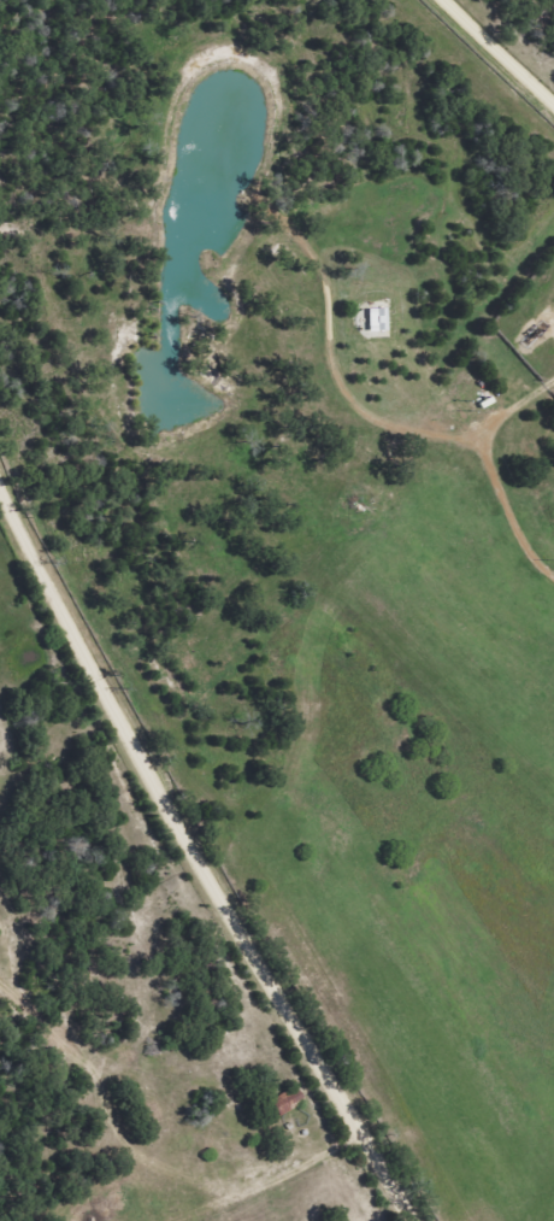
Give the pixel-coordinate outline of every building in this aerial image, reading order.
[(367,310),(368,333),(386,332),(385,309),(367,310)]
